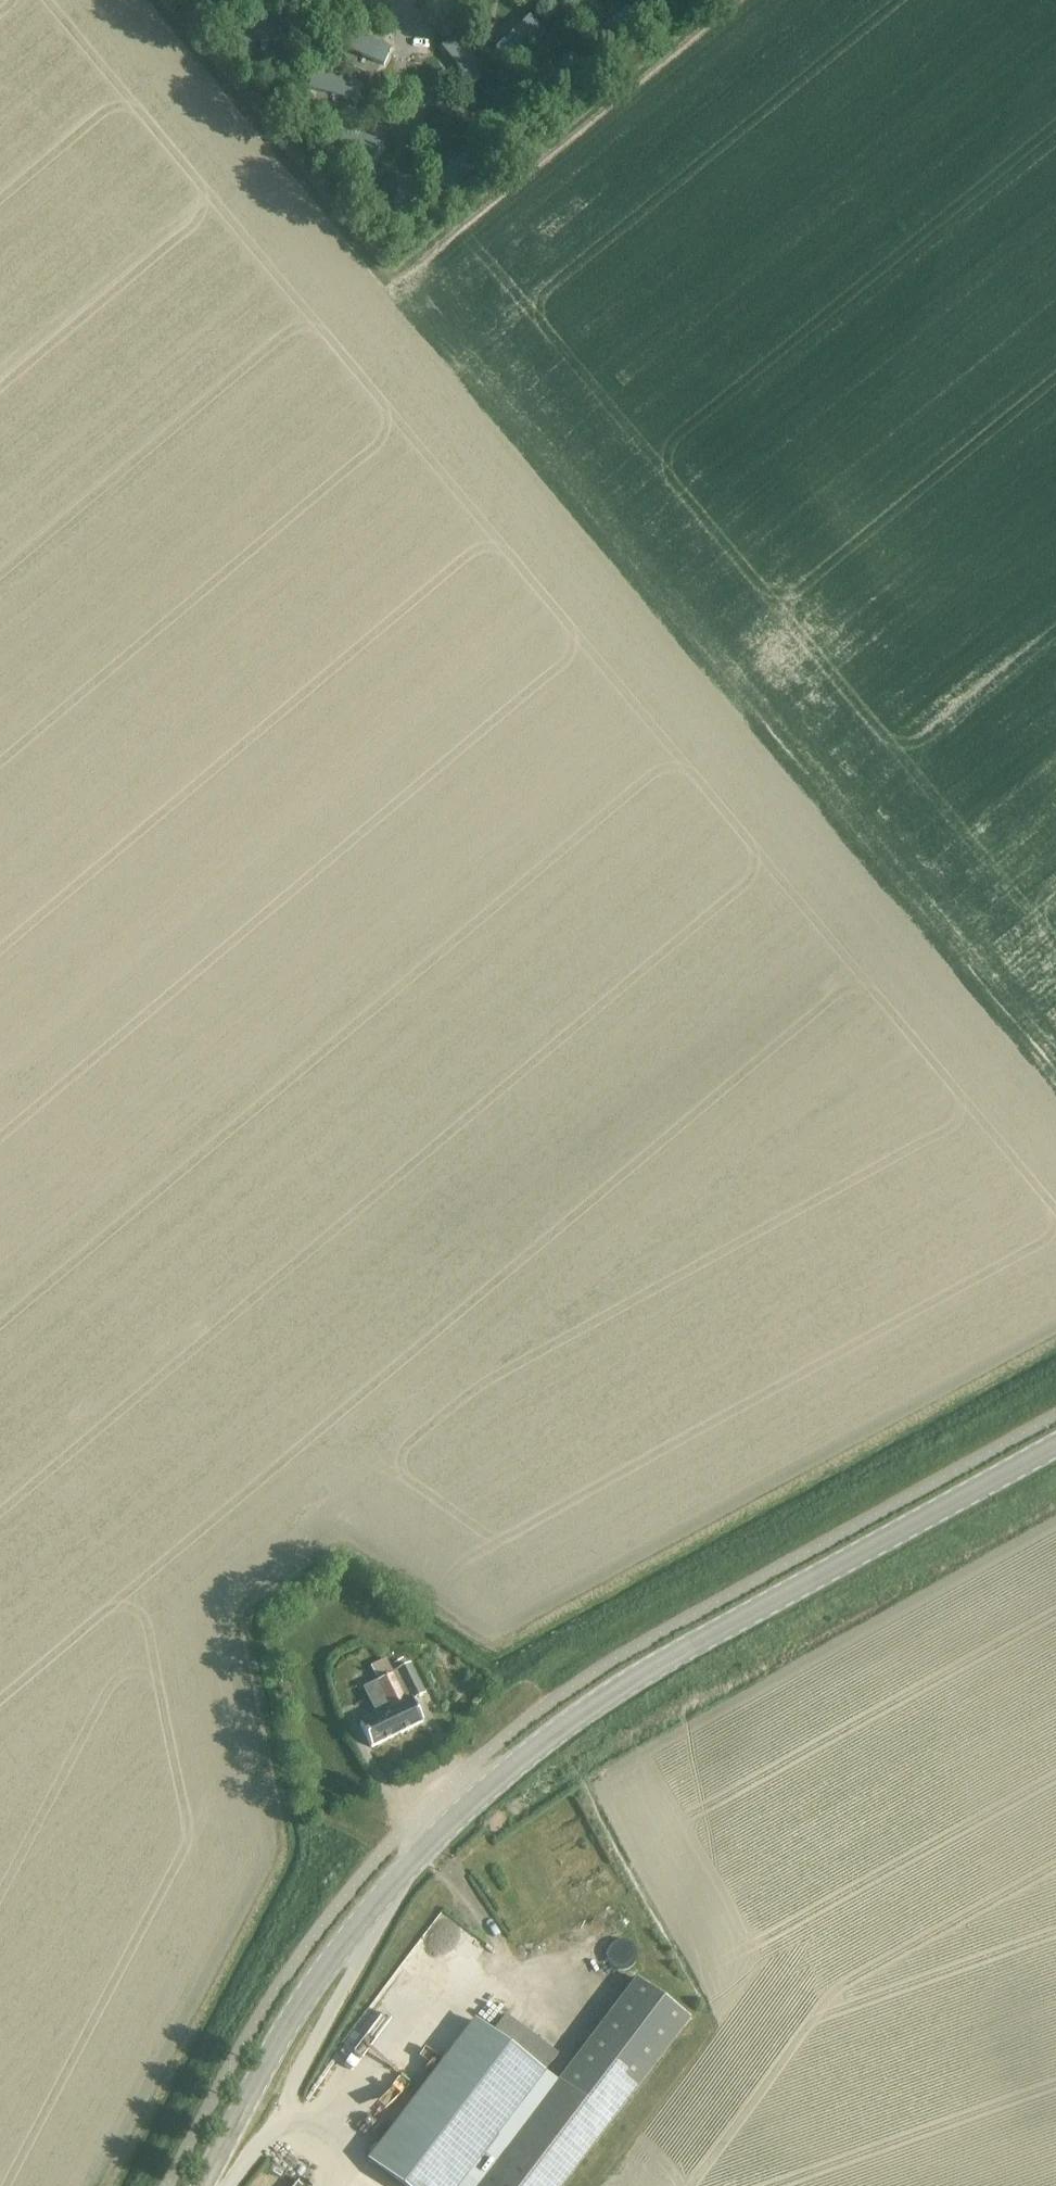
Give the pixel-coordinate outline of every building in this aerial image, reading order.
[(531,16),(493,48),(504,61),(542,29),(531,16)] [(390,51),(347,29),(339,44),(383,66),(390,51)] [(485,73),(455,35),(441,45),(472,84),(485,73)] [(575,53),(538,84),(549,97),(586,65),(575,53)] [(359,77),(311,71),(308,87),(357,94),(359,77)] [(498,88),(497,137),(514,138),(515,89),(498,88)] [(381,143),(336,124),(329,139),(374,158),(381,143)] [(423,1722),(412,1698),(424,1693),(411,1665),(393,1673),(388,1661),(374,1668),(394,1711),(361,1727),(371,1747),(423,1722)] [(606,2123),(688,2016),(635,1976),(475,2185),(558,2185),(606,2123)] [(555,2052),(506,2015),(491,2035),(472,2020),(368,2157),(405,2185),(453,2185),(540,2072),(555,2052)]
